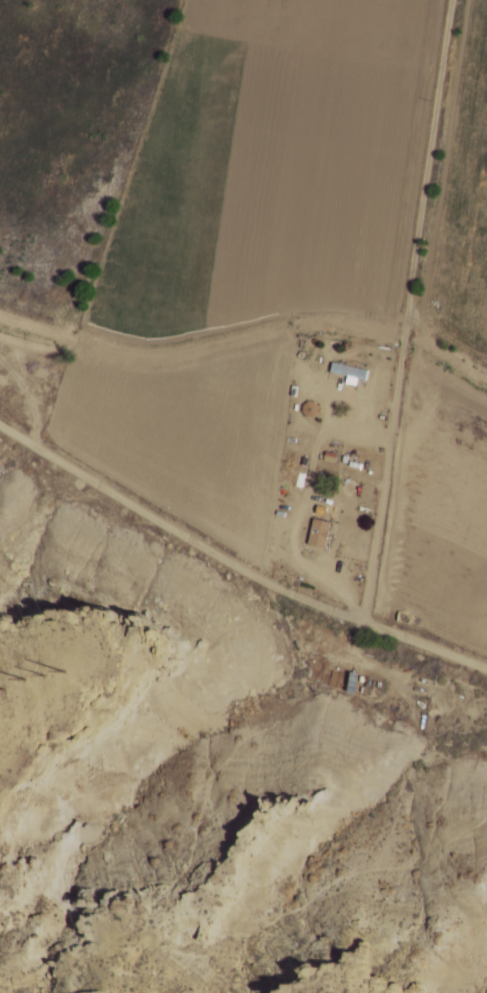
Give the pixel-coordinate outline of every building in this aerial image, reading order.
[(331,371),(366,381),(369,370),(333,361),(331,371)] [(323,410),(314,400),(304,408),(313,418),(323,410)] [(326,548),(331,521),(313,518),(308,544),(326,548)] [(367,674),(349,672),(347,693),(364,695),(367,674)]
